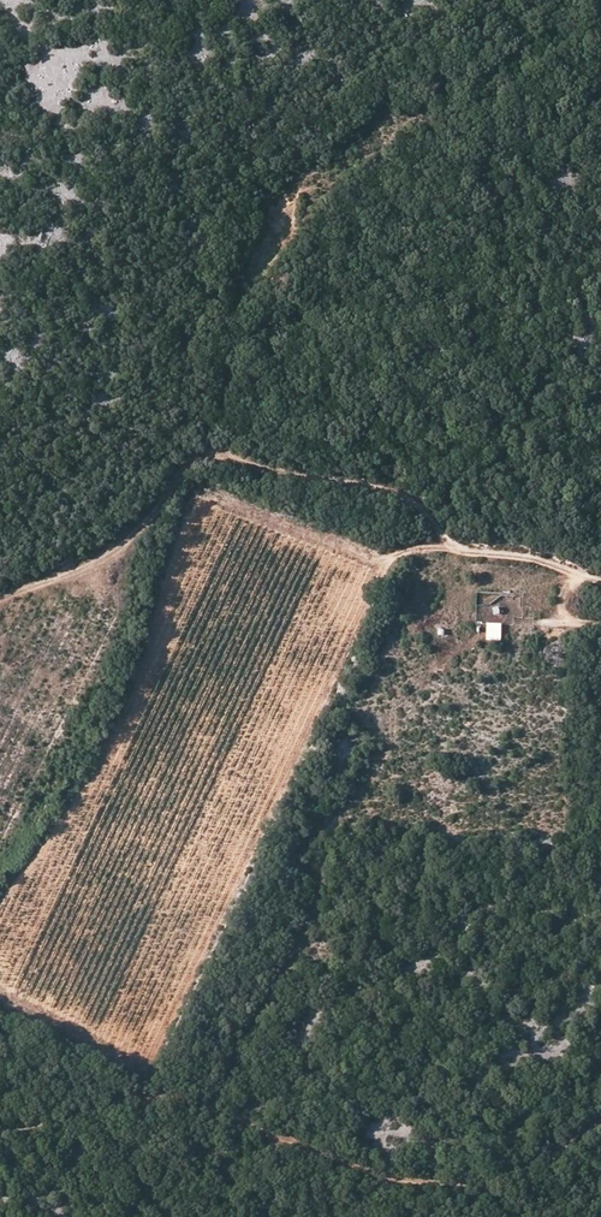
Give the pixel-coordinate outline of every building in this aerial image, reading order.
[(486,625),(486,643),(502,642),(502,624),(486,625)]
